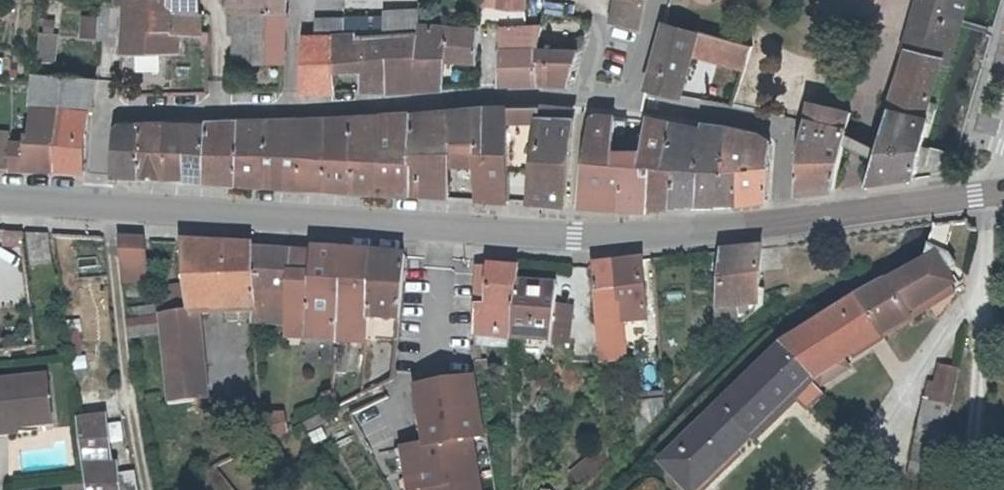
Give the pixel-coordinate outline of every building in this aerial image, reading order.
[(123,8),(127,8),(199,13),(199,0),(122,0),(123,8)] [(288,13),(288,0),(227,0),(228,13),(288,13)] [(480,47),(504,48),(501,86),(539,84),(538,64),(538,51),(578,51),(586,23),(540,19),(540,24),(539,29),(525,29),(525,28),(526,3),(506,1),(506,0),(484,0),(483,12),(482,29),(480,28),(480,47)] [(540,19),(541,16),(543,0),(506,0),(506,1),(526,3),(525,28),(525,29),(539,29),(540,24),(540,19)] [(636,29),(643,0),(614,0),(609,24),(636,29)] [(914,7),(904,43),(906,44),(877,144),(875,155),(867,181),(912,175),(916,162),(921,163),(921,161),(924,152),(925,146),(926,144),(921,143),(928,118),(933,119),(938,99),(930,97),(941,52),(950,55),(952,46),(965,0),(924,0),(922,7),(921,9),(914,7)] [(914,7),(921,9),(922,7),(924,0),(916,0),(914,7)] [(662,22),(740,40),(743,24),(669,6),(665,5),(662,22)] [(120,36),(117,8),(117,6),(99,6),(100,18),(102,38),(120,36)] [(199,13),(127,8),(131,49),(144,49),(169,50),(181,50),(180,32),(202,32),(199,13)] [(286,32),(288,13),(228,13),(228,33),(236,32),(249,33),(286,32)] [(339,34),(347,34),(347,21),(347,20),(347,17),(311,16),(307,34),(339,34)] [(100,18),(85,19),(87,39),(102,38),(100,18)] [(744,41),(740,40),(662,22),(660,28),(649,87),(678,92),(687,51),(740,63),(744,41)] [(479,62),(480,47),(480,28),(420,28),(420,34),(417,58),(414,88),(444,88),(446,62),(479,63),(479,62)] [(249,33),(236,32),(236,63),(250,63),(249,33)] [(249,33),(250,63),(285,63),(287,34),(286,32),(249,33)] [(337,62),(339,34),(307,34),(303,90),(336,89),(337,62)] [(389,62),(391,34),(347,34),(339,34),(337,62),(366,62),(364,89),(388,88),(391,63),(389,62)] [(417,58),(420,34),(391,34),(389,62),(391,63),(388,88),(414,88),(417,58)] [(169,50),(144,49),(144,64),(169,64),(169,50)] [(538,64),(539,84),(568,86),(578,51),(538,51),(538,64)] [(95,93),(96,77),(35,76),(34,92),(33,105),(59,107),(89,108),(90,105),(94,104),(95,93)] [(839,170),(852,108),(811,99),(806,115),(799,143),(796,189),(836,184),(839,170)] [(59,109),(33,108),(33,133),(29,132),(28,142),(14,141),(13,164),(27,166),(57,168),(59,109)] [(486,163),(477,162),(477,195),(511,197),(512,168),(534,169),(533,198),(566,201),(573,111),(560,109),(535,109),(526,109),(503,108),(488,109),(486,163)] [(59,109),(57,168),(86,170),(89,110),(59,109)] [(486,163),(488,109),(464,111),(412,114),(412,190),(451,193),(452,152),(477,152),(477,162),(486,163)] [(412,190),(412,114),(400,115),(384,116),(381,188),(412,190)] [(582,202),(649,203),(651,172),(640,171),(642,151),(642,150),(614,150),(615,116),(597,115),(592,116),(584,169),(582,202)] [(381,188),(384,116),(355,118),(353,186),(381,188)] [(324,184),(324,118),(301,119),(299,182),(324,184)] [(353,186),(355,118),(350,118),(324,118),(324,184),(353,186)] [(651,172),(649,203),(671,201),(674,165),(666,165),(669,122),(651,119),(645,118),(642,150),(642,151),(640,171),(651,172)] [(299,182),(301,119),(295,119),(266,120),(265,181),(299,182)] [(265,181),(266,120),(233,121),(238,178),(265,181)] [(238,178),(233,121),(206,121),(206,125),(204,177),(238,178)] [(699,121),(699,125),(693,199),(693,200),(736,197),(739,164),(724,163),(727,123),(704,122),(699,121)] [(693,199),(699,125),(669,122),(666,165),(674,165),(671,201),(693,199)] [(141,173),(141,124),(124,123),(120,123),(114,128),(111,153),(108,173),(141,173)] [(739,164),(736,197),(765,193),(767,164),(769,137),(759,130),(727,123),(724,163),(739,164)] [(166,174),(167,125),(141,124),(141,173),(166,174)] [(185,175),(187,125),(167,125),(166,174),(185,175)] [(204,177),(206,125),(195,125),(187,125),(185,175),(204,177)] [(13,164),(14,141),(15,133),(7,133),(4,164),(13,164)] [(921,161),(921,163),(924,164),(929,145),(926,144),(925,146),(924,152),(921,161)] [(853,294),(883,332),(903,317),(900,313),(947,280),(941,269),(947,264),(938,253),(950,220),(930,223),(919,251),(914,265),(853,294)] [(25,231),(31,276),(50,274),(45,231),(25,231)] [(115,235),(121,282),(145,283),(140,236),(115,235)] [(216,311),(216,241),(180,239),(184,288),(186,313),(216,311)] [(250,319),(285,321),(286,292),(250,291),(251,251),(251,243),(216,241),(216,311),(249,309),(250,319)] [(718,248),(712,305),(755,302),(761,243),(718,248)] [(337,335),(339,248),(308,246),(307,254),(287,253),(286,292),(285,321),(284,333),(337,335)] [(366,330),(366,314),(369,250),(339,248),(337,335),(337,388),(347,388),(348,329),(366,330)] [(399,315),(402,251),(369,250),(366,314),(399,315)] [(286,292),(287,253),(251,251),(250,291),(286,292)] [(611,259),(620,321),(644,318),(639,256),(611,259)] [(620,321),(611,259),(591,261),(602,359),(612,358),(608,322),(620,321)] [(517,281),(517,266),(476,262),(477,329),(517,328),(517,281)] [(517,281),(517,328),(517,354),(550,354),(550,351),(553,300),(553,282),(517,281)] [(156,315),(186,313),(184,288),(154,292),(156,315)] [(883,332),(853,294),(844,298),(827,305),(772,346),(788,360),(812,380),(816,377),(847,356),(883,332)] [(553,300),(550,351),(567,353),(571,302),(553,300)] [(197,397),(186,313),(156,315),(158,333),(159,338),(164,373),(167,399),(168,401),(197,397)] [(158,333),(156,315),(126,319),(129,336),(158,333)] [(80,353),(78,320),(66,321),(68,354),(80,353)] [(396,337),(397,323),(370,322),(369,335),(396,337)] [(812,380),(788,360),(772,346),(733,383),(714,406),(714,407),(753,440),(791,402),(812,380)] [(847,356),(816,377),(824,389),(855,368),(847,356)] [(951,388),(955,371),(938,367),(933,385),(951,388)] [(35,426),(51,424),(52,424),(47,376),(45,376),(0,381),(0,423),(16,421),(16,428),(35,426)] [(419,384),(428,439),(402,442),(406,465),(417,464),(421,485),(424,484),(425,489),(482,489),(473,433),(481,433),(472,376),(419,384)] [(828,393),(812,380),(791,402),(806,416),(828,393)] [(951,388),(933,385),(928,384),(925,383),(924,389),(923,397),(921,396),(917,412),(946,418),(951,388)] [(632,399),(634,408),(637,432),(663,404),(662,396),(632,399)] [(714,406),(665,467),(697,489),(705,489),(753,440),(714,407),(714,406)] [(942,433),(946,418),(917,412),(915,428),(942,433)] [(137,472),(120,474),(118,464),(111,465),(103,415),(77,418),(85,475),(87,489),(141,489),(137,472)] [(0,423),(0,436),(35,432),(35,426),(16,428),(16,421),(0,423)] [(112,427),(112,453),(122,453),(122,427),(112,427)] [(912,445),(939,451),(942,433),(915,428),(912,445)] [(909,461),(936,466),(939,451),(912,445),(909,461)] [(580,485),(612,458),(601,446),(570,473),(580,485)] [(906,480),(932,485),(936,466),(909,461),(906,480)] [(215,463),(204,469),(205,487),(193,489),(237,489),(215,463)] [(417,464),(406,465),(409,486),(421,485),(417,464)]
